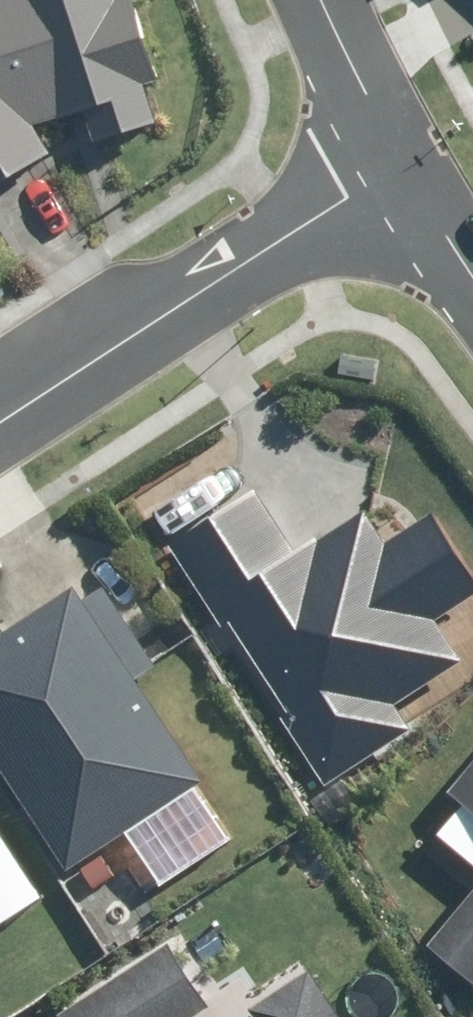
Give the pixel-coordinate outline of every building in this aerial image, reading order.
[(32,153),(12,118),(74,97),(90,147),(147,129),(105,0),(0,0),(0,172),(32,153)] [(156,558),(205,640),(220,631),(272,717),(262,723),(310,802),(414,739),(399,713),(468,671),(445,632),(472,615),(472,584),(426,507),(377,536),(354,498),(285,540),(258,496),(156,558)] [(0,616),(0,799),(53,885),(199,795),(65,577),(0,616)] [(448,792),(460,803),(435,834),(472,865),(472,761),(448,792)] [(472,984),(472,889),(427,947),(472,984)] [(215,1014),(167,943),(58,1016),(211,1016),(215,1014)] [(298,967),(232,1011),(236,1016),(332,1016),(298,967)]
